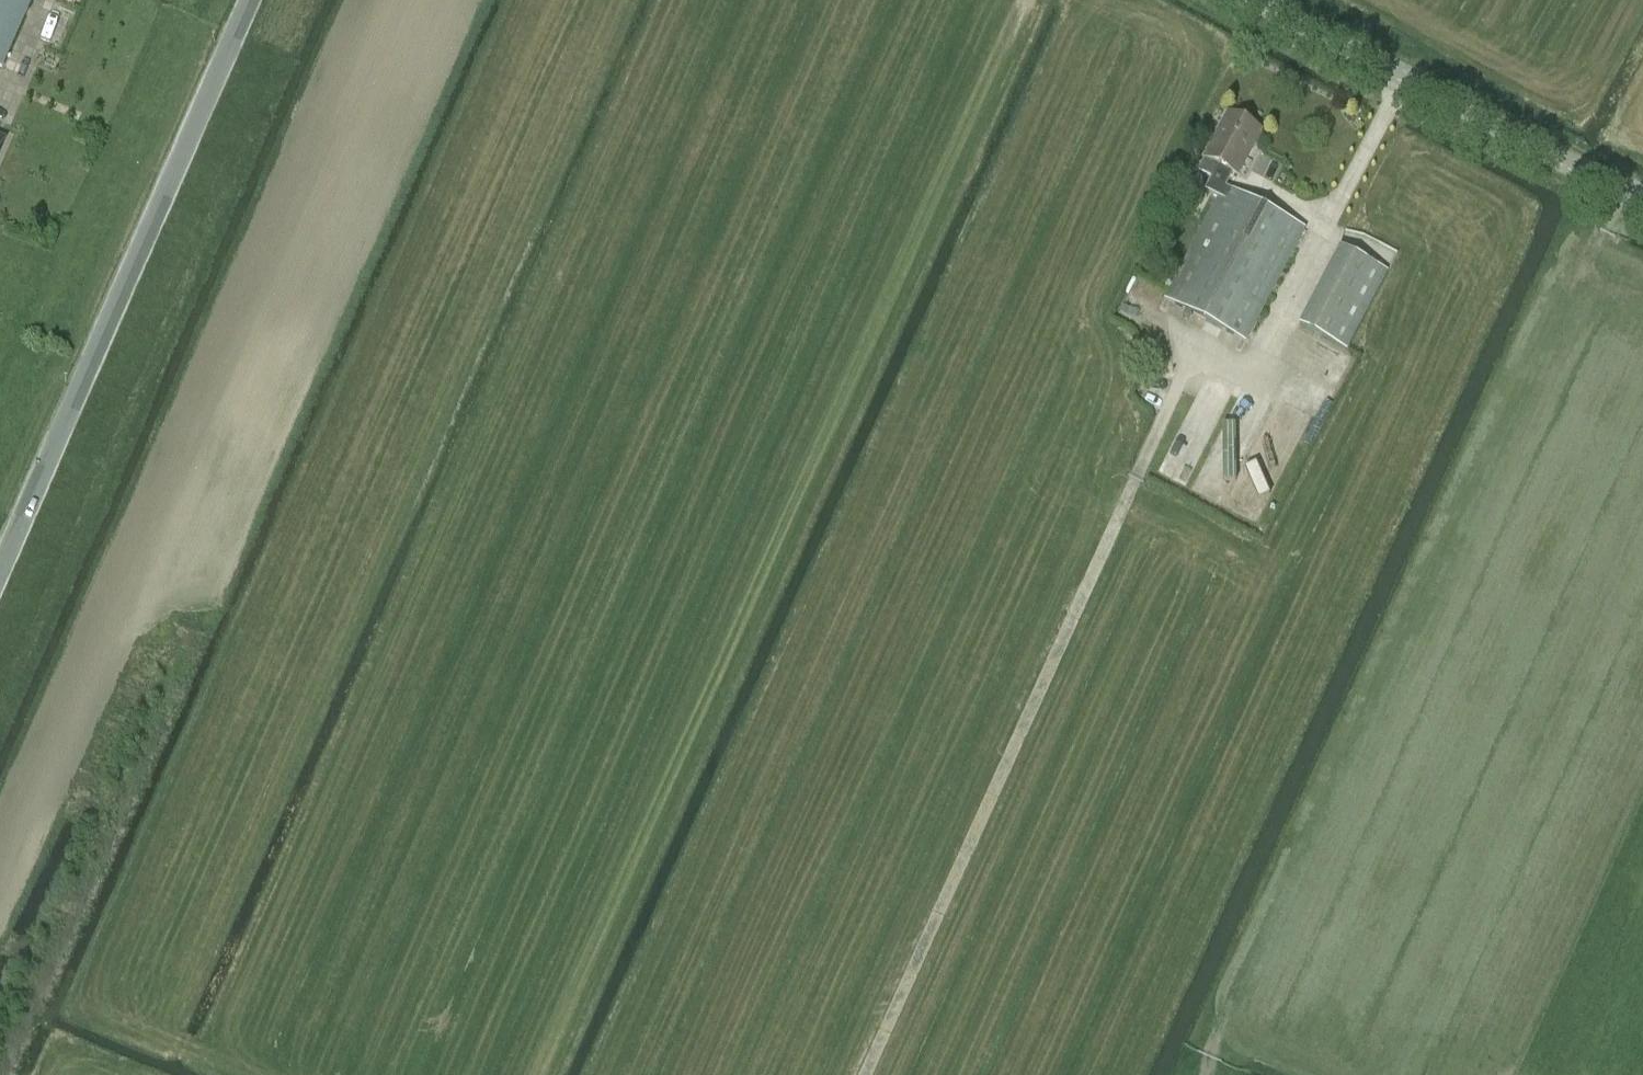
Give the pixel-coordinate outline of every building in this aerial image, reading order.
[(32,0),(0,0),(0,67),(2,68),(32,0)] [(1218,197),(1165,300),(1246,342),(1305,229),(1225,188),(1233,174),(1237,176),(1246,160),(1244,159),(1251,147),(1252,148),(1261,131),(1228,114),(1205,159),(1225,169),(1218,182),(1211,179),(1205,190),(1218,197)] [(1340,247),(1299,325),(1346,350),(1387,272),(1340,247)]
